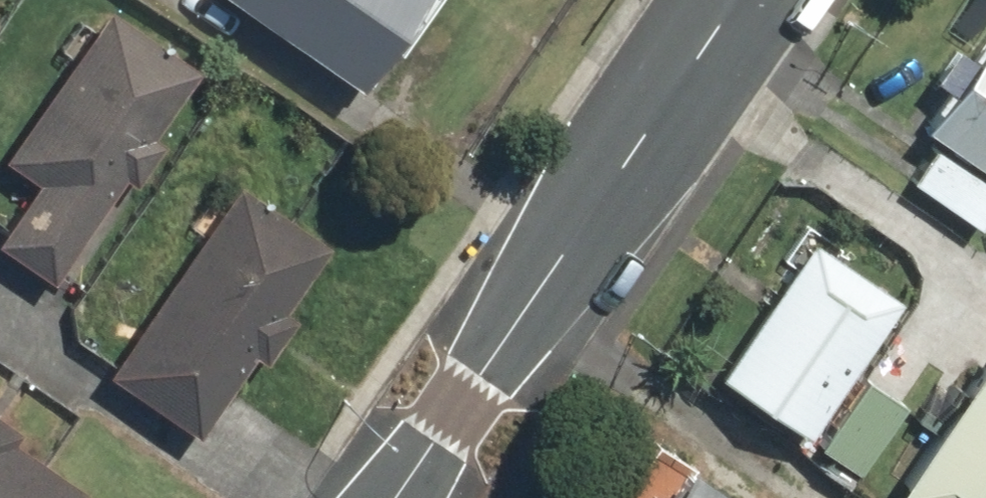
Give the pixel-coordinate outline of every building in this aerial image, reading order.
[(338,92),(405,0),(212,0),(338,92)] [(167,155),(137,135),(179,74),(88,12),(0,141),(0,164),(22,179),(0,212),(0,246),(49,279),(118,178),(141,194),(167,155)] [(959,56),(945,45),(913,84),(929,97),(901,130),(924,150),(896,184),(961,237),(985,206),(985,24),(959,56)] [(244,366),(255,374),(290,325),(271,312),(316,248),(230,186),(90,381),(184,449),(244,366)] [(888,306),(797,243),(702,382),(793,444),(888,306)] [(886,497),(985,497),(985,335),(874,490),(886,497)] [(896,404),(854,378),(806,455),(848,481),(896,404)] [(70,494),(0,444),(0,497),(67,497),(70,494)] [(674,470),(654,497),(715,497),(674,470)]
